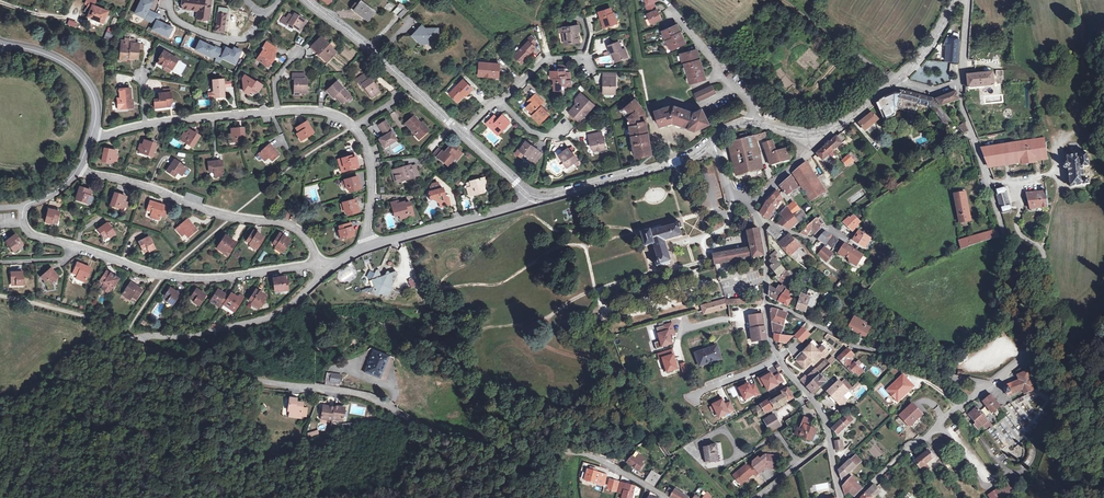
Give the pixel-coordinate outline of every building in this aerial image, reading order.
[(85,4),(89,5),(92,7),(91,10),(88,17),(104,24),(108,12),(94,7),(96,0),(87,0),(85,4)] [(146,0),(142,0),(136,14),(145,18),(147,14),(148,10),(152,3),(146,0)] [(183,4),(190,4),(189,10),(197,11),(197,17),(209,18),(212,0),(210,0),(183,0),(183,4)] [(656,6),(654,2),(657,0),(646,0),(648,5),(647,5),(648,9),(656,6)] [(355,10),(360,2),(359,1),(355,5),(355,4),(351,9),(368,21),(369,20),(355,10)] [(369,20),(375,12),(361,1),(360,2),(355,10),(369,20)] [(652,23),(662,19),(656,6),(648,9),(650,13),(648,14),(652,23)] [(224,32),(227,14),(229,14),(229,8),(218,7),(215,31),(224,32)] [(603,16),(601,17),(604,27),(617,23),(616,17),(615,13),(614,12),(613,13),(611,8),(601,11),(603,16)] [(403,10),(398,15),(401,18),(407,12),(403,10)] [(160,16),(151,12),(150,15),(148,20),(156,24),(153,30),(169,37),(173,28),(157,21),(160,16)] [(286,18),(283,23),(288,25),(289,23),(300,30),(306,21),(295,14),(294,16),(289,13),(286,18)] [(644,15),(648,25),(652,23),(648,14),(644,15)] [(74,27),(77,21),(69,18),(67,25),(74,27)] [(662,31),(671,50),(685,43),(677,24),(662,31)] [(576,31),(575,26),(570,27),(564,28),(562,28),(563,34),(564,39),(567,39),(568,44),(579,42),(577,31),(576,31)] [(420,27),(413,34),(421,43),(429,43),(430,43),(433,39),(434,36),(438,36),(438,29),(425,29),(423,27),(422,29),(420,27)] [(113,42),(116,35),(107,32),(105,38),(113,42)] [(421,43),(413,34),(411,36),(420,45),(429,45),(429,43),(421,43)] [(521,46),(522,48),(529,41),(533,45),(536,42),(530,36),(521,46)] [(122,45),(121,57),(128,58),(138,59),(139,48),(136,48),(136,43),(134,43),(135,39),(125,38),(125,40),(125,44),(126,44),(125,45),(122,45)] [(312,46),(320,55),(322,53),(329,60),(337,52),(329,44),(328,45),(324,42),(321,39),(320,38),(312,46)] [(946,54),(946,59),(946,60),(957,61),(959,40),(955,40),(954,39),(953,39),(952,39),(949,39),(947,38),(944,45),(947,46),(946,54)] [(215,48),(200,41),(197,49),(212,57),(213,55),(217,57),(221,49),(216,46),(215,48)] [(521,64),(530,55),(529,54),(532,51),(535,48),(533,45),(529,41),(522,48),(520,50),(514,56),(521,64)] [(611,54),(614,53),(617,62),(629,58),(625,49),(622,50),(619,41),(608,45),(611,54)] [(269,66),(276,56),(275,55),(276,53),(275,52),(277,49),(267,42),(263,48),(264,49),(258,59),(269,66)] [(511,53),(514,56),(520,50),(517,47),(511,53)] [(225,50),(221,49),(217,57),(222,59),(222,57),(233,62),(234,59),(237,60),(241,51),(235,48),(233,51),(226,48),(225,50)] [(162,57),(158,63),(165,67),(166,65),(167,66),(171,69),(172,69),(178,60),(164,51),(160,57),(162,57)] [(686,52),(680,54),(682,62),(683,62),(687,73),(690,83),(705,79),(697,51),(686,54),(686,52)] [(322,53),(320,55),(327,62),(329,60),(322,53)] [(281,54),(278,61),(284,63),(287,57),(281,54)] [(364,59),(362,61),(368,67),(370,65),(364,59)] [(499,64),(493,63),(489,67),(488,67),(488,63),(480,62),(479,76),(485,76),(485,72),(489,72),(491,76),(498,77),(499,64)] [(957,75),(958,65),(951,64),(949,75),(957,75)] [(551,76),(553,79),(554,79),(554,83),(552,84),(554,87),(554,90),(560,90),(566,94),(575,82),(572,80),(571,80),(571,72),(566,72),(565,69),(565,67),(559,67),(559,70),(551,71),(551,76)] [(775,73),(781,78),(785,73),(779,69),(775,73)] [(994,83),(996,83),(996,84),(1004,84),(1002,70),(996,70),(996,78),(994,78),(994,83)] [(604,81),(606,81),(606,76),(616,77),(616,71),(605,71),(604,81)] [(361,85),(363,84),(372,97),(380,91),(371,78),(369,79),(366,73),(357,79),(361,85)] [(993,73),(967,76),(969,88),(994,86),(994,83),(994,78),(993,73)] [(292,79),(294,79),(294,91),(301,91),(301,93),(306,93),(306,79),(304,79),(304,74),(292,74),(292,79)] [(245,76),(243,79),(244,91),(248,94),(251,89),(253,88),(257,90),(258,91),(262,86),(256,82),(256,83),(252,80),(251,78),(250,79),(245,76)] [(616,77),(606,76),(606,81),(604,81),(604,91),(608,91),(608,94),(616,94),(616,77)] [(781,79),(790,86),(792,82),(783,76),(781,79)] [(223,81),(223,80),(213,81),(213,92),(214,98),(225,97),(224,88),(223,81)] [(449,95),(456,102),(463,95),(465,96),(465,97),(473,89),(463,80),(449,95)] [(341,102),(349,95),(337,81),(327,91),(333,98),(335,96),(341,102)] [(712,86),(695,94),(698,101),(715,93),(712,86)] [(121,101),(118,102),(119,109),(133,108),(133,103),(132,103),(131,88),(120,89),(121,101)] [(172,101),(171,92),(165,93),(159,93),(155,97),(156,100),(154,100),(155,106),(159,106),(160,108),(170,107),(170,103),(172,103),(172,101)] [(573,108),(570,111),(574,116),(575,118),(579,121),(583,116),(583,111),(586,109),(588,111),(593,105),(583,97),(585,95),(581,92),(575,99),(581,104),(578,107),(573,108)] [(877,104),(884,121),(895,116),(895,109),(915,114),(917,104),(930,107),(931,106),(937,113),(947,127),(950,124),(948,122),(949,121),(950,123),(952,121),(935,101),(932,99),(911,94),(905,92),(901,92),(895,93),(891,94),(885,97),(885,98),(881,101),(877,104)] [(937,100),(942,106),(959,100),(956,93),(937,100)] [(531,97),(534,100),(530,103),(526,107),(533,114),(532,116),(539,123),(548,114),(540,106),(543,102),(535,94),(531,97)] [(351,97),(349,95),(341,102),(343,104),(351,97)] [(465,96),(463,95),(456,102),(458,103),(465,96)] [(585,95),(583,97),(593,105),(594,103),(585,95)] [(651,153),(649,141),(646,124),(645,119),(646,118),(645,112),(640,107),(641,106),(634,99),(622,110),(630,119),(631,125),(630,125),(635,156),(651,153)] [(702,109),(694,112),(672,105),(654,111),(659,126),(672,122),(695,130),(709,123),(702,109)] [(872,113),(859,124),(865,130),(878,119),(872,113)] [(412,132),(414,130),(417,134),(420,138),(429,130),(422,122),(421,123),(414,116),(405,124),(412,132)] [(498,135),(509,123),(502,116),(498,121),(493,117),(486,124),(498,135)] [(300,140),(312,133),(306,122),(297,128),(298,130),(299,132),(298,133),(297,134),(300,140)] [(388,124),(380,129),(383,133),(384,132),(387,135),(385,136),(379,140),(384,148),(397,140),(392,132),(393,132),(388,124)] [(965,124),(959,127),(964,134),(968,131),(965,124)] [(232,134),(230,134),(230,139),(231,139),(237,138),(237,141),(244,141),(243,128),(232,129),(232,134)] [(197,135),(188,129),(187,131),(185,130),(184,131),(181,135),(181,136),(180,138),(190,145),(197,135)] [(589,140),(591,140),(593,152),(606,149),(602,132),(588,135),(589,140)] [(766,133),(754,136),(755,141),(762,140),(767,139),(766,133)] [(755,141),(754,136),(748,138),(747,134),(735,138),(736,141),(729,143),(736,174),(762,167),(761,166),(755,141)] [(817,154),(823,160),(834,151),(846,140),(841,134),(828,144),(817,154)] [(767,139),(762,140),(770,164),(790,159),(786,149),(776,152),(772,142),(767,139)] [(989,167),(1047,159),(1044,139),(982,148),(989,167)] [(140,144),(139,149),(140,149),(145,151),(144,154),(152,156),(156,144),(144,140),(143,145),(140,144)] [(529,156),(527,158),(531,161),(532,160),(538,151),(539,151),(526,142),(520,150),(529,156)] [(265,161),(269,157),(272,161),(279,155),(270,144),(269,144),(263,150),(259,154),(265,161)] [(456,152),(457,150),(452,145),(446,153),(448,153),(447,155),(439,148),(434,154),(449,166),(455,159),(456,160),(460,156),(456,152)] [(110,163),(110,160),(117,161),(118,157),(115,156),(116,151),(105,149),(102,161),(110,163)] [(519,151),(520,150),(518,149),(515,154),(521,158),(524,155),(519,151)] [(573,156),(568,149),(564,152),(564,153),(559,156),(561,159),(567,167),(569,170),(575,166),(573,163),(577,160),(574,156),(573,156)] [(538,151),(532,160),(536,163),(543,154),(538,151)] [(842,160),(847,166),(852,162),(853,163),(854,161),(857,159),(851,152),(848,154),(848,155),(842,160)] [(1085,180),(1089,179),(1094,178),(1091,153),(1088,154),(1089,166),(1083,167),(1085,180)] [(1088,154),(1068,157),(1068,163),(1066,163),(1064,165),(1064,168),(1067,169),(1069,168),(1071,187),(1090,184),(1089,179),(1085,180),(1083,167),(1089,166),(1088,154)] [(346,170),(346,171),(347,171),(358,167),(355,155),(342,158),(342,159),(346,170)] [(175,176),(178,172),(182,175),(183,174),(187,169),(187,168),(175,159),(167,171),(175,176)] [(209,173),(214,172),(214,177),(224,176),(222,161),(208,163),(209,173)] [(801,187),(811,201),(825,192),(816,178),(807,163),(793,174),(801,187)] [(395,181),(405,178),(405,180),(414,178),(414,177),(419,176),(416,165),(411,167),(410,165),(392,170),(395,181)] [(347,188),(348,188),(349,192),(361,189),(357,176),(344,180),(345,181),(346,187),(347,188)] [(781,187),(780,187),(787,195),(798,188),(792,177),(781,187)] [(468,189),(470,196),(484,192),(483,188),(486,183),(485,178),(471,182),(472,188),(468,189)] [(430,200),(434,198),(438,201),(440,207),(450,204),(449,198),(446,198),(443,188),(440,189),(438,182),(432,183),(430,187),(431,191),(428,192),(430,200)] [(89,204),(92,197),(89,196),(91,191),(80,187),(76,200),(89,204)] [(996,190),(998,196),(1007,193),(1005,187),(996,190)] [(768,202),(776,208),(778,209),(779,207),(777,206),(783,199),(779,192),(778,191),(771,198),(768,202)] [(1048,207),(1047,191),(1026,193),(1026,194),(1024,195),(1025,198),(1027,198),(1030,209),(1048,207)] [(118,208),(119,205),(124,206),(125,207),(127,202),(124,202),(126,197),(115,193),(114,194),(113,198),(111,205),(118,208)] [(955,195),(960,223),(971,221),(965,193),(955,195)] [(1001,207),(1010,205),(1007,193),(998,196),(1001,207)] [(345,212),(347,211),(348,215),(359,212),(355,199),(343,203),(343,204),(345,211),(345,212)] [(767,217),(769,219),(770,217),(774,212),(776,208),(768,202),(767,201),(765,200),(761,205),(764,207),(760,213),(762,214),(763,214),(763,215),(764,215),(767,217)] [(147,210),(152,212),(150,217),(159,220),(161,216),(162,214),(166,215),(168,207),(150,201),(147,210)] [(391,203),(394,214),(398,212),(399,216),(400,220),(408,217),(415,215),(410,202),(404,204),(404,202),(396,204),(395,201),(391,203)] [(788,206),(786,207),(793,216),(800,210),(794,202),(788,207),(788,206)] [(1012,211),(1010,205),(1001,207),(1003,213),(1012,211)] [(789,230),(798,222),(793,216),(786,207),(780,213),(782,215),(781,216),(785,220),(778,225),(789,230)] [(45,222),(52,224),(53,220),(58,222),(60,212),(49,210),(45,222)] [(793,216),(798,222),(799,224),(806,218),(800,210),(793,216)] [(820,216),(816,219),(822,227),(826,224),(820,216)] [(851,219),(849,218),(844,223),(853,232),(858,227),(857,226),(861,223),(854,216),(851,219)] [(175,226),(177,228),(187,220),(185,218),(175,226)] [(183,236),(187,233),(190,236),(197,230),(188,219),(187,220),(177,228),(176,229),(183,236)] [(816,233),(822,227),(816,219),(811,225),(810,224),(801,234),(807,236),(810,232),(813,229),(816,233)] [(862,225),(874,233),(875,232),(866,220),(862,225)] [(646,246),(654,244),(659,260),(656,261),(658,266),(661,265),(661,267),(670,264),(669,261),(671,261),(665,241),(682,236),(680,229),(682,228),(681,222),(677,223),(678,224),(651,232),(651,230),(642,233),(646,246)] [(103,237),(107,234),(110,237),(115,234),(107,223),(98,230),(103,237)] [(341,230),(339,231),(339,232),(341,238),(341,240),(354,236),(351,223),(339,226),(341,230)] [(756,227),(755,227),(756,230),(748,232),(751,247),(714,255),(716,265),(764,256),(759,229),(758,228),(756,227)] [(789,256),(790,256),(791,257),(794,260),(797,257),(798,255),(795,252),(800,247),(789,235),(785,239),(780,234),(771,227),(768,232),(773,237),(781,245),(785,250),(789,256)] [(999,237),(996,230),(960,241),(962,250),(970,246),(973,245),(999,237)] [(250,243),(249,244),(250,245),(255,248),(257,249),(264,239),(253,231),(247,241),(250,243)] [(853,240),(865,248),(871,239),(859,231),(853,240)] [(820,239),(827,244),(833,249),(839,240),(826,232),(820,239)] [(277,245),(276,246),(277,247),(282,251),(283,252),(291,241),(280,233),(273,243),(277,245)] [(14,252),(19,248),(17,245),(21,242),(15,235),(6,242),(14,252)] [(226,252),(227,251),(229,253),(236,243),(225,236),(218,247),(219,247),(224,251),(226,252)] [(143,250),(148,248),(149,251),(155,248),(149,237),(139,242),(143,250)] [(781,245),(773,237),(768,241),(769,250),(772,249),(772,252),(774,250),(776,252),(779,256),(785,250),(781,245)] [(817,251),(823,243),(819,240),(813,248),(817,251)] [(845,244),(840,253),(856,264),(863,255),(846,245),(845,244)] [(826,263),(833,254),(831,252),(824,247),(818,255),(826,263)] [(780,281),(786,271),(779,263),(780,261),(777,258),(779,256),(776,252),(771,257),(773,259),(771,261),(771,267),(778,276),(775,279),(779,281),(780,281)] [(833,254),(826,263),(829,265),(833,261),(832,259),(835,256),(833,254)] [(78,273),(76,279),(85,282),(91,268),(77,263),(74,271),(78,273)] [(46,286),(47,291),(54,290),(53,285),(52,283),(59,278),(51,268),(41,276),(45,281),(44,283),(46,286)] [(379,269),(376,270),(371,280),(373,287),(370,293),(377,296),(380,295),(389,299),(393,290),(391,286),(397,275),(396,271),(389,273),(389,272),(388,271),(387,272),(385,275),(381,276),(379,269)] [(110,292),(119,279),(107,271),(101,279),(106,282),(102,286),(104,287),(104,288),(109,291),(110,292)] [(784,283),(787,285),(793,278),(788,273),(786,271),(780,281),(784,283)] [(11,282),(16,282),(16,284),(23,284),(22,272),(11,273),(11,282)] [(275,290),(278,289),(279,291),(280,291),(287,290),(288,290),(286,277),(273,279),(275,290)] [(130,300),(133,295),(137,298),(143,290),(131,282),(129,285),(127,288),(122,295),(130,300)] [(779,301),(785,290),(782,288),(779,286),(777,291),(771,287),(770,296),(779,301)] [(170,303),(177,293),(170,288),(165,296),(166,296),(169,299),(167,301),(170,303)] [(195,300),(193,302),(199,306),(204,298),(206,296),(196,289),(191,297),(195,300)] [(797,308),(809,313),(813,309),(815,304),(819,293),(808,289),(806,296),(802,294),(801,297),(797,308)] [(224,304),(231,293),(227,290),(225,294),(220,290),(218,292),(217,291),(210,301),(221,308),(224,304)] [(253,301),(252,303),(253,303),(258,307),(259,308),(264,302),(266,298),(267,297),(256,290),(250,299),(253,301)] [(788,306),(792,299),(790,297),(792,294),(785,290),(779,301),(788,306)] [(180,294),(177,293),(170,303),(173,305),(178,297),(180,294)] [(238,297),(231,293),(224,304),(235,312),(244,298),(240,295),(238,297)] [(722,301),(717,303),(710,305),(710,307),(703,309),(704,315),(728,309),(727,305),(727,304),(727,301),(726,301),(722,302),(722,301)] [(822,307),(819,312),(830,319),(833,314),(822,307)] [(771,311),(772,322),(783,327),(787,314),(779,311),(772,309),(771,311)] [(763,315),(750,317),(752,329),(751,330),(753,341),(767,339),(763,315)] [(856,319),(850,329),(857,333),(857,332),(858,333),(859,334),(860,333),(861,332),(862,333),(861,335),(865,337),(870,328),(866,326),(867,325),(856,319)] [(829,320),(825,326),(832,330),(835,324),(829,320)] [(775,334),(781,335),(783,327),(772,322),(774,334),(775,334)] [(672,324),(657,328),(659,335),(660,335),(662,341),(655,343),(657,349),(663,348),(663,346),(672,343),(671,340),(673,340),(672,335),(675,334),(672,324)] [(803,327),(794,336),(795,337),(802,343),(810,335),(810,334),(803,327)] [(860,333),(855,343),(861,346),(865,337),(861,335),(862,333),(861,332),(860,333)] [(781,335),(775,334),(775,340),(775,341),(786,343),(793,336),(784,336),(781,335)] [(814,344),(812,345),(818,352),(824,347),(828,343),(824,340),(822,341),(824,343),(821,345),(821,344),(818,347),(814,344)] [(799,360),(806,367),(812,361),(815,364),(822,356),(824,358),(829,352),(824,347),(818,352),(812,345),(804,353),(805,354),(799,360)] [(696,353),(700,366),(721,358),(717,346),(696,353)] [(661,355),(659,356),(660,360),(664,359),(666,367),(665,367),(667,373),(674,371),(673,370),(680,368),(678,360),(675,361),(675,358),(674,356),(675,355),(673,349),(661,353),(661,355)] [(838,358),(844,364),(853,374),(856,371),(859,368),(855,364),(854,365),(849,359),(854,355),(848,349),(838,358)] [(373,350),(364,372),(380,378),(388,357),(373,350)] [(804,369),(806,367),(799,360),(797,361),(804,369)] [(814,372),(819,376),(820,376),(831,365),(828,362),(827,361),(814,372)] [(1035,376),(1031,378),(1028,371),(1018,376),(1020,381),(1005,386),(1006,388),(1005,389),(1007,394),(1008,394),(1008,396),(1024,390),(1025,394),(1033,391),(1032,391),(1033,388),(1031,386),(1031,385),(1037,383),(1035,376)] [(819,376),(814,372),(807,379),(805,377),(801,381),(807,387),(819,376)] [(325,382),(333,383),(340,384),(341,375),(327,373),(325,382)] [(768,373),(761,377),(765,384),(769,391),(784,382),(780,374),(774,378),(771,374),(770,374),(769,375),(768,373)] [(819,376),(807,387),(814,394),(826,382),(820,376),(819,376)] [(913,387),(903,376),(893,385),(892,385),(890,387),(890,388),(889,389),(892,392),(893,391),(897,395),(895,397),(898,401),(906,393),(906,392),(909,390),(913,387)] [(827,392),(831,396),(837,402),(842,407),(848,401),(843,396),(849,391),(852,388),(845,381),(842,383),(839,381),(827,392)] [(858,383),(852,388),(856,391),(861,386),(858,383)] [(749,384),(739,388),(744,400),(754,395),(755,396),(760,394),(755,384),(750,386),(749,384)] [(758,406),(760,410),(763,409),(765,413),(774,407),(775,409),(794,398),(788,388),(782,392),(783,394),(771,401),(770,399),(758,406)] [(897,402),(898,401),(895,397),(897,395),(893,391),(892,392),(889,389),(887,390),(897,402)] [(991,394),(983,401),(991,412),(999,406),(999,405),(991,394)] [(722,397),(714,401),(716,405),(710,408),(712,412),(716,411),(719,418),(735,410),(730,401),(725,404),(722,397)] [(301,416),(302,408),(303,403),(296,402),(296,399),(290,398),(288,410),(290,411),(294,411),(293,417),(301,418),(301,416)] [(901,415),(911,426),(923,415),(913,404),(901,415)] [(323,407),(321,419),(331,420),(332,419),(342,421),(344,409),(341,408),(341,407),(334,406),(334,407),(327,406),(326,408),(323,407)] [(760,410),(758,406),(752,410),(757,419),(766,414),(765,413),(763,409),(760,410)] [(977,407),(969,415),(976,423),(974,425),(977,429),(980,426),(981,427),(983,425),(988,421),(977,407)] [(844,416),(838,411),(835,414),(840,420),(844,416)] [(764,420),(772,431),(781,426),(774,414),(764,420)] [(850,416),(848,414),(833,429),(838,434),(853,419),(850,416)] [(983,425),(988,430),(993,426),(988,421),(983,425)] [(801,435),(800,436),(807,438),(806,440),(807,441),(807,442),(808,442),(809,443),(810,443),(811,443),(812,443),(813,443),(814,443),(814,442),(815,442),(816,441),(817,440),(817,439),(817,438),(818,438),(818,437),(818,436),(818,435),(815,434),(817,429),(810,426),(810,425),(806,423),(805,424),(803,431),(799,429),(797,434),(801,435)] [(836,451),(844,450),(842,441),(835,442),(836,451)] [(704,447),(706,462),(711,461),(711,462),(719,461),(718,455),(716,455),(715,450),(717,450),(718,450),(717,444),(711,445),(712,446),(704,447)] [(916,461),(913,463),(916,467),(918,466),(921,469),(919,471),(922,475),(930,469),(926,464),(934,458),(929,451),(928,451),(927,450),(922,453),(924,455),(916,461)] [(637,451),(634,456),(628,462),(640,470),(644,463),(642,462),(645,459),(638,453),(638,452),(637,451)] [(638,452),(638,453),(645,459),(642,462),(644,463),(648,459),(638,452)] [(734,475),(741,484),(753,474),(755,476),(762,470),(763,467),(774,468),(775,461),(777,461),(777,455),(765,454),(760,459),(758,457),(752,462),(752,466),(750,468),(747,464),(734,475)] [(913,463),(916,461),(911,454),(907,456),(913,463)] [(1002,463),(1007,458),(1003,454),(998,459),(1002,463)] [(941,460),(946,466),(950,463),(944,457),(941,460)] [(853,462),(851,459),(839,470),(842,478),(859,463),(856,460),(853,462)] [(596,472),(590,470),(588,470),(585,480),(604,486),(606,475),(596,472)] [(661,476),(652,471),(645,481),(654,486),(661,476)] [(850,490),(857,483),(858,482),(853,477),(843,487),(845,495),(850,490)] [(613,488),(608,486),(605,486),(603,493),(611,494),(612,490),(617,491),(620,481),(615,480),(613,488)] [(623,493),(624,494),(623,497),(633,497),(636,486),(621,482),(618,492),(623,493)] [(990,497),(1003,497),(1008,495),(1010,497),(1016,494),(1008,482),(988,496),(990,497)] [(863,489),(857,483),(850,490),(856,495),(863,489)] [(872,497),(880,491),(874,485),(865,494),(861,497),(871,497),(872,497)] [(673,497),(690,497),(675,489),(674,491),(670,488),(666,494),(671,496),(673,497)]
